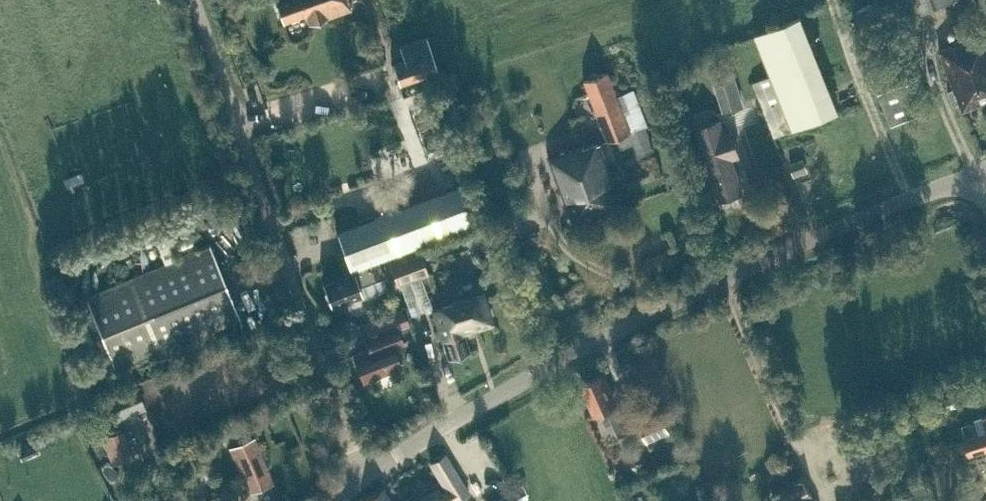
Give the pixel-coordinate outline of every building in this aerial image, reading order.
[(282,22),(305,14),(308,23),(349,9),(348,5),(351,4),(350,1),(347,2),(346,0),(275,0),(282,22)] [(911,16),(952,0),(905,0),(911,16)] [(753,82),(762,104),(775,135),(839,110),(800,16),(755,34),(772,74),(753,82)] [(939,50),(954,87),(948,90),(953,104),(959,101),(962,108),(963,110),(985,101),(985,36),(973,41),(971,38),(970,38),(967,29),(951,35),(955,44),(939,50)] [(403,59),(392,63),(399,84),(437,71),(434,62),(431,54),(425,36),(399,45),(403,59)] [(725,110),(742,105),(731,69),(713,74),(725,110)] [(608,140),(647,125),(633,89),(617,96),(608,71),(585,80),(608,140)] [(532,103),(527,90),(514,96),(519,109),(532,103)] [(450,101),(445,108),(452,113),(457,106),(450,101)] [(731,132),(724,134),(719,120),(696,128),(718,199),(742,191),(731,158),(738,156),(731,132)] [(575,224),(624,205),(600,143),(585,149),(583,144),(549,157),(575,224)] [(789,163),(794,176),(808,170),(803,157),(789,163)] [(378,259),(472,223),(458,185),(336,231),(352,274),(324,284),(332,306),(361,295),(358,286),(384,276),(378,259)] [(115,369),(239,318),(208,245),(85,296),(115,369)] [(416,250),(387,262),(396,288),(428,277),(416,250)] [(441,340),(447,358),(470,351),(464,334),(495,324),(484,290),(430,308),(440,340),(441,340)] [(391,298),(381,302),(385,313),(395,309),(391,298)] [(393,346),(403,342),(396,325),(364,338),(369,349),(353,355),(364,381),(401,366),(393,346)] [(624,400),(622,401),(617,403),(604,374),(582,384),(595,413),(606,408),(619,436),(637,428),(624,400)] [(972,421),(962,424),(965,435),(975,432),(972,421)] [(101,436),(111,463),(133,455),(122,427),(115,429),(113,424),(100,429),(103,435),(101,436)] [(964,439),(969,455),(985,450),(985,432),(964,439)] [(248,492),(273,482),(253,436),(229,447),(248,492)] [(468,494),(444,454),(430,462),(446,488),(439,492),(437,489),(418,500),(456,500),(468,494)] [(803,482),(773,500),(774,500),(815,500),(803,482)] [(384,488),(363,500),(392,500),(384,488)] [(207,500),(223,500),(219,493),(206,499),(207,500)]
